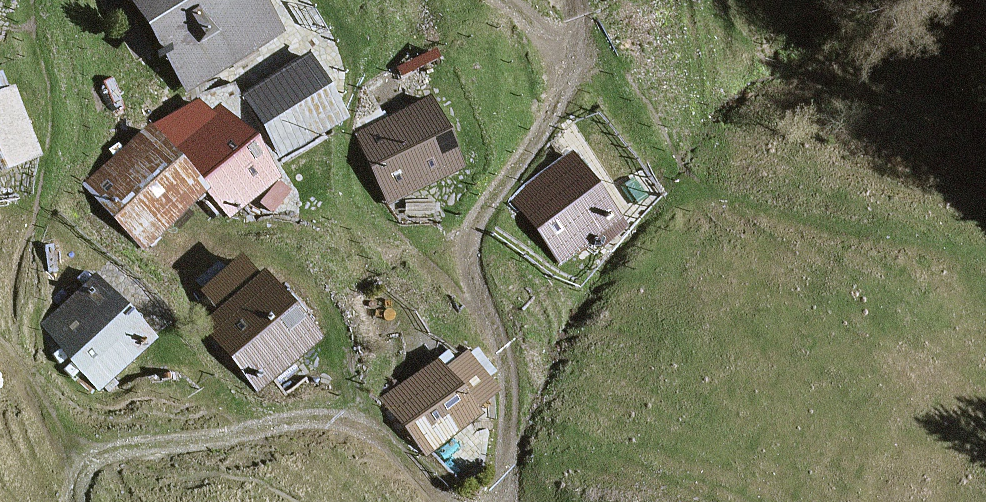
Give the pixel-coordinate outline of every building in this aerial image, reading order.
[(262,0),(139,0),(190,82),(279,27),(262,0)] [(343,119),(309,57),(251,89),(285,151),(343,119)] [(279,179),(232,86),(177,113),(224,206),(279,179)] [(16,87),(0,93),(0,168),(40,154),(16,87)] [(457,168),(425,99),(358,130),(390,199),(457,168)] [(201,190),(146,131),(90,182),(145,241),(201,190)] [(619,219),(572,159),(521,197),(568,258),(619,219)] [(317,338),(264,275),(258,280),(242,261),(210,287),(228,309),(209,325),(260,386),(317,338)] [(151,337),(95,279),(48,324),(104,382),(151,337)] [(442,374),(434,363),(389,397),(430,450),(478,414),(471,405),(489,392),(463,358),(442,374)]
